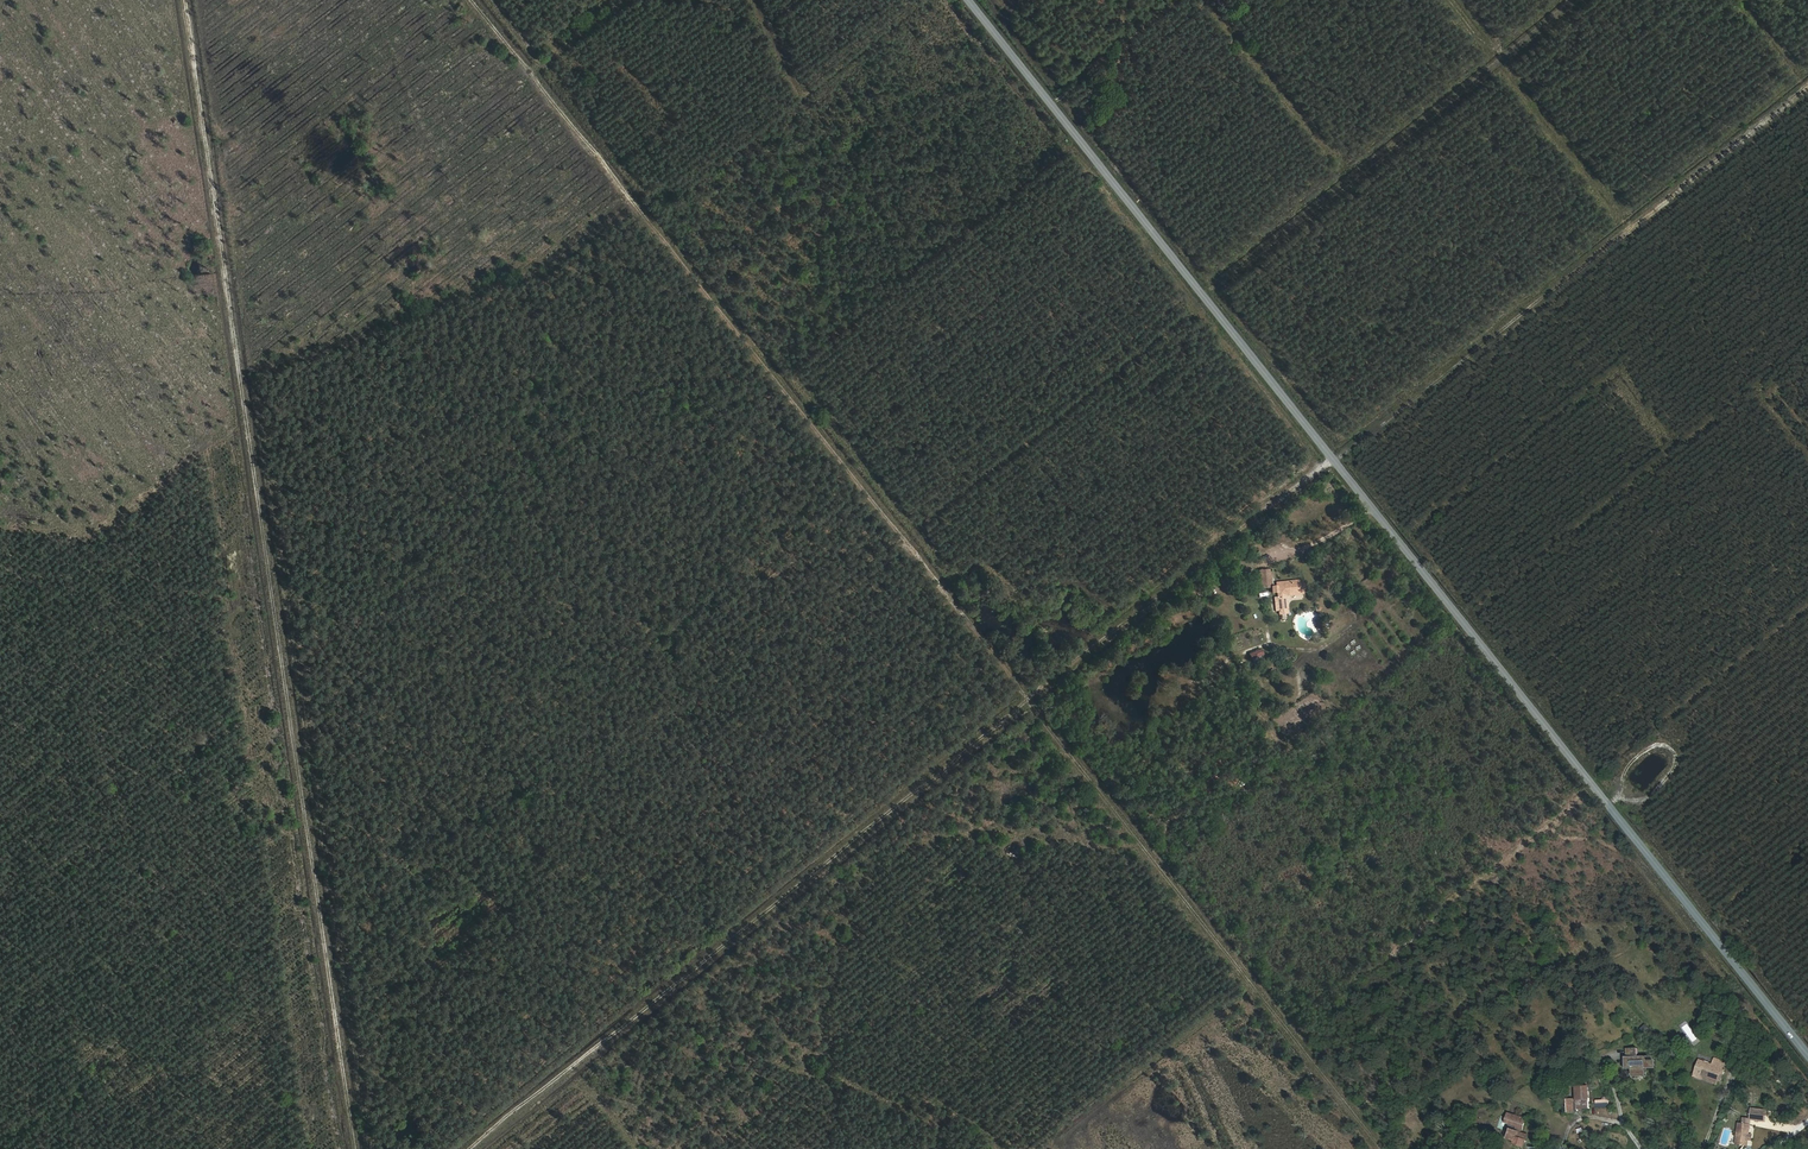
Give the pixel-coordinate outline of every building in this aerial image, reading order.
[(1297,562),(1299,575),(1318,573),(1316,559),(1297,562)] [(1272,569),(1260,569),(1260,588),(1272,588),(1272,569)] [(1283,586),(1287,611),(1297,609),(1296,599),(1309,596),(1306,582),(1300,583),(1299,575),(1291,577),(1292,584),(1283,586)] [(1297,609),(1287,611),(1288,619),(1298,618),(1297,609)] [(1262,649),(1251,654),(1253,660),(1264,655),(1262,649)] [(1694,1045),(1700,1041),(1686,1021),(1680,1025),(1694,1045)] [(1619,1083),(1633,1081),(1632,1074),(1641,1073),(1639,1062),(1623,1064),(1622,1055),(1611,1057),(1613,1066),(1617,1065),(1618,1077),(1619,1083)] [(1688,1059),(1685,1072),(1712,1078),(1716,1058),(1707,1057),(1706,1062),(1688,1059)] [(1554,1111),(1576,1108),(1574,1084),(1564,1085),(1564,1094),(1553,1095),(1554,1111)] [(1583,1108),(1597,1106),(1596,1098),(1583,1099),(1583,1108)] [(1506,1125),(1510,1112),(1492,1108),(1485,1131),(1510,1138),(1513,1127),(1506,1125)] [(1751,1109),(1751,1120),(1769,1121),(1770,1110),(1751,1109)] [(1748,1146),(1751,1120),(1745,1119),(1744,1125),(1736,1124),(1735,1146),(1748,1146)]
